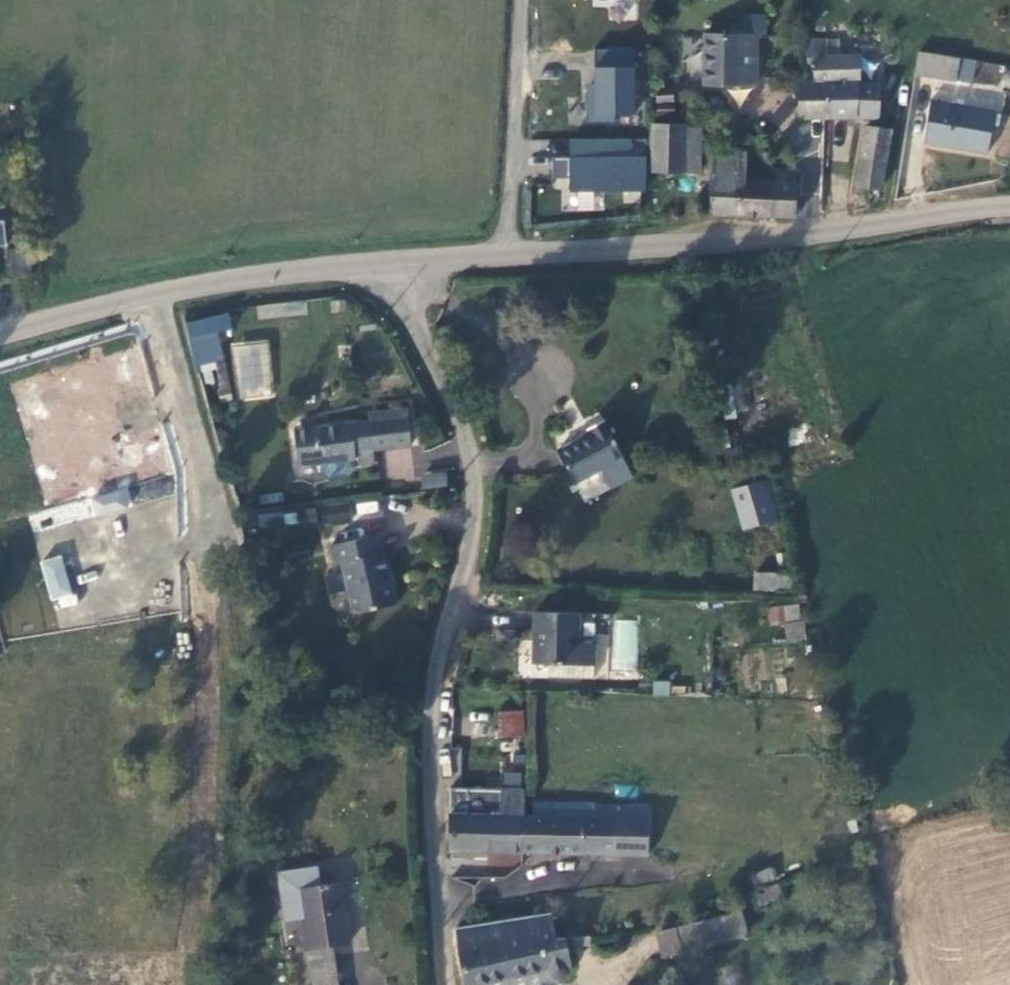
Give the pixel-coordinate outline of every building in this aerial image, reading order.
[(707,85),(759,83),(756,36),(705,36),(707,85)] [(631,48),(591,48),(592,82),(584,82),(584,120),(612,120),(611,113),(631,112),(631,48)] [(919,52),(915,74),(955,80),(958,59),(919,52)] [(880,85),(859,86),(858,58),(817,59),(815,82),(826,82),(830,114),(880,112),(880,85)] [(807,81),(800,82),(801,115),(830,114),(826,82),(815,82),(807,81)] [(672,90),(657,90),(657,116),(673,115),(672,90)] [(994,112),(930,102),(924,141),(988,151),(994,112)] [(700,168),(700,128),(652,127),(652,170),(700,168)] [(890,131),(863,127),(856,186),(883,189),(890,131)] [(631,138),(571,139),(571,157),(553,157),(553,178),(570,177),(570,191),(647,190),(647,156),(632,156),(631,138)] [(714,150),(713,214),(797,215),(799,172),(778,171),(777,183),(749,181),(751,152),(714,150)] [(23,254),(8,254),(9,278),(24,277),(23,254)] [(192,325),(202,364),(228,358),(219,319),(192,325)] [(220,399),(230,397),(223,361),(201,366),(204,385),(217,382),(220,399)] [(373,424),(299,433),(302,463),(325,460),(326,470),(335,477),(353,474),(360,466),(359,463),(377,460),(376,453),(415,449),(411,412),(372,416),(373,424)] [(623,459),(604,419),(587,427),(591,434),(558,450),(574,483),(623,459)] [(423,488),(447,487),(446,471),(422,473),(423,488)] [(172,490),(167,477),(127,491),(125,485),(91,498),(97,516),(172,490)] [(744,522),(771,517),(762,479),(735,485),(744,522)] [(321,511),(323,527),(350,523),(348,507),(321,511)] [(375,538),(329,549),(334,568),(341,567),(353,612),(360,616),(398,606),(393,586),(390,587),(383,555),(380,556),(375,538)] [(50,598),(72,592),(62,554),(40,560),(50,598)] [(790,573),(753,571),(752,588),(789,590),(790,573)] [(769,623),(801,620),(799,603),(768,606),(769,623)] [(578,612),(534,611),(533,662),(545,662),(592,664),(592,644),(577,643),(578,612)] [(803,620),(784,624),(787,642),(806,638),(803,620)] [(592,664),(545,662),(545,678),(592,678),(592,664)] [(501,751),(523,751),(523,714),(501,713),(501,751)] [(461,751),(443,751),(443,774),(461,774),(461,751)] [(521,787),(523,773),(503,771),(502,785),(521,787)] [(453,790),(452,850),(523,852),(524,815),(525,791),(453,790)] [(593,816),(562,815),(524,815),(523,852),(621,854),(647,855),(649,822),(649,806),(593,804),(593,816)] [(563,804),(562,815),(593,816),(593,804),(563,804)] [(315,984),(341,984),(335,947),(350,945),(341,882),(323,885),(321,869),(281,873),(287,917),(290,919),(306,918),(315,984)] [(469,984),(477,984),(549,971),(555,982),(559,983),(564,982),(568,980),(571,976),(572,972),(572,966),(567,938),(558,939),(553,913),(457,928),(469,984)] [(667,933),(671,956),(679,955),(750,943),(747,919),(667,933)] [(555,982),(549,971),(477,984),(541,984),(555,982)]
